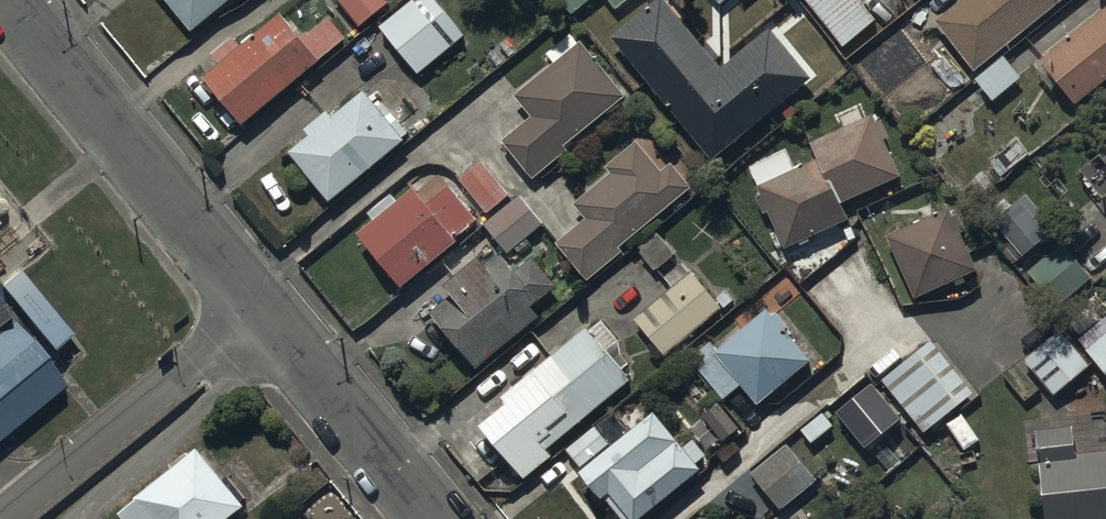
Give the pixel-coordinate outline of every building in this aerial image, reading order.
[(192,39),(239,2),(241,4),(247,0),(161,0),(192,39)] [(334,2),(360,33),(389,10),(381,0),(336,0),(334,2)] [(382,28),(420,74),(466,36),(436,0),(416,0),(382,28)] [(572,12),(587,0),(561,0),(572,12)] [(617,9),(628,0),(609,0),(617,9)] [(720,11),(734,0),(711,0),(720,11)] [(854,0),(802,0),(845,53),(876,27),(854,0)] [(937,29),(977,78),(1073,0),(972,0),(937,29)] [(662,4),(612,44),(713,167),(812,86),(771,36),(721,77),(662,4)] [(1041,67),(1077,112),(1105,89),(1105,17),(1041,67)] [(222,72),(204,87),(244,133),(346,45),(329,26),(302,48),(281,24),(245,55),(235,43),(213,62),(222,72)] [(626,102),(571,38),(546,59),(555,69),(514,103),(532,124),(502,149),(534,186),(568,157),(565,154),(626,102)] [(1004,63),(977,86),(995,107),(1022,83),(1004,63)] [(310,143),(289,160),(330,210),(406,148),(403,144),(409,139),(383,107),(376,113),(364,99),(334,123),(328,116),(305,136),(310,143)] [(819,166),(758,192),(761,199),(756,202),(765,223),(770,221),(786,255),(848,227),(841,210),(900,184),(884,147),(890,145),(879,121),(812,150),(819,166)] [(612,181),(574,211),(586,225),(557,249),(588,287),(623,258),(620,254),(693,195),(672,169),(661,178),(638,150),(607,175),(612,181)] [(483,169),(461,187),(488,220),(510,202),(483,169)] [(376,230),(359,243),(402,296),(459,250),(455,246),(478,227),(449,192),(425,211),(414,198),(401,209),(394,200),(368,221),(376,230)] [(520,201),(485,231),(509,260),(544,230),(520,201)] [(1058,237),(1025,202),(995,230),(1028,265),(1058,237)] [(950,215),(887,244),(916,307),(979,278),(950,215)] [(660,239),(639,258),(656,278),(659,276),(674,293),(635,326),(653,347),(647,353),(657,365),(664,360),(666,362),(723,312),(660,239)] [(1061,249),(1028,278),(1061,316),(1094,286),(1061,249)] [(480,270),(446,300),(450,304),(428,324),(478,379),(542,322),(535,313),(559,292),(533,264),(516,279),(502,264),(486,277),(480,270)] [(0,292),(0,429),(67,375),(0,292)] [(712,348),(690,366),(724,407),(743,391),(761,412),(811,369),(786,340),(790,336),(770,314),(720,357),(712,348)] [(1081,343),(1090,354),(1086,357),(1105,379),(1105,335),(1099,327),(1081,343)] [(553,463),(549,459),(631,389),(585,335),(502,406),(511,416),(483,440),(524,489),(553,463)] [(1063,337),(1025,367),(1055,405),(1092,375),(1063,337)] [(933,347),(882,387),(925,440),(975,400),(933,347)] [(719,411),(704,423),(725,449),(740,436),(719,411)] [(581,481),(601,506),(590,515),(594,518),(653,518),(703,479),(656,421),(581,481)] [(1037,437),(1047,518),(1105,518),(1105,458),(1077,461),(1074,432),(1037,437)] [(593,433),(567,456),(581,472),(607,448),(593,433)] [(244,499),(240,494),(245,490),(229,468),(225,472),(198,437),(169,459),(171,461),(135,488),(137,491),(118,506),(128,518),(219,518),(244,499)] [(786,449),(751,480),(782,516),(817,486),(786,449)]
